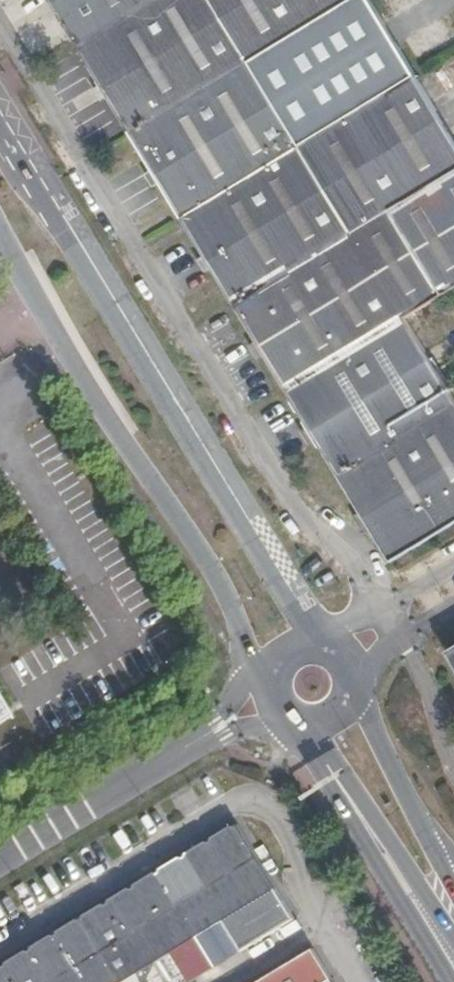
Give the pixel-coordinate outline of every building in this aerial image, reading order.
[(79,47),(157,0),(51,0),(79,47)] [(79,47),(131,133),(249,62),(351,0),(157,0),(79,47)] [(249,62),(131,133),(183,217),(301,146),(416,77),(369,0),(351,0),(249,62)] [(183,217),(234,302),(453,169),(453,140),(416,77),(301,146),(183,217)] [(234,302),(257,340),(266,354),(287,389),(406,317),(453,288),(453,169),(234,302)] [(287,389),(338,474),(453,404),(453,396),(406,317),(287,389)] [(266,354),(257,340),(249,345),(258,359),(266,354)] [(338,474),(392,562),(453,524),(453,404),(338,474)] [(446,651),(453,665),(453,646),(446,651)] [(237,826),(0,969),(0,981),(187,981),(217,964),(293,918),(276,889),(237,826)] [(312,949),(258,981),(332,981),(312,949)]
